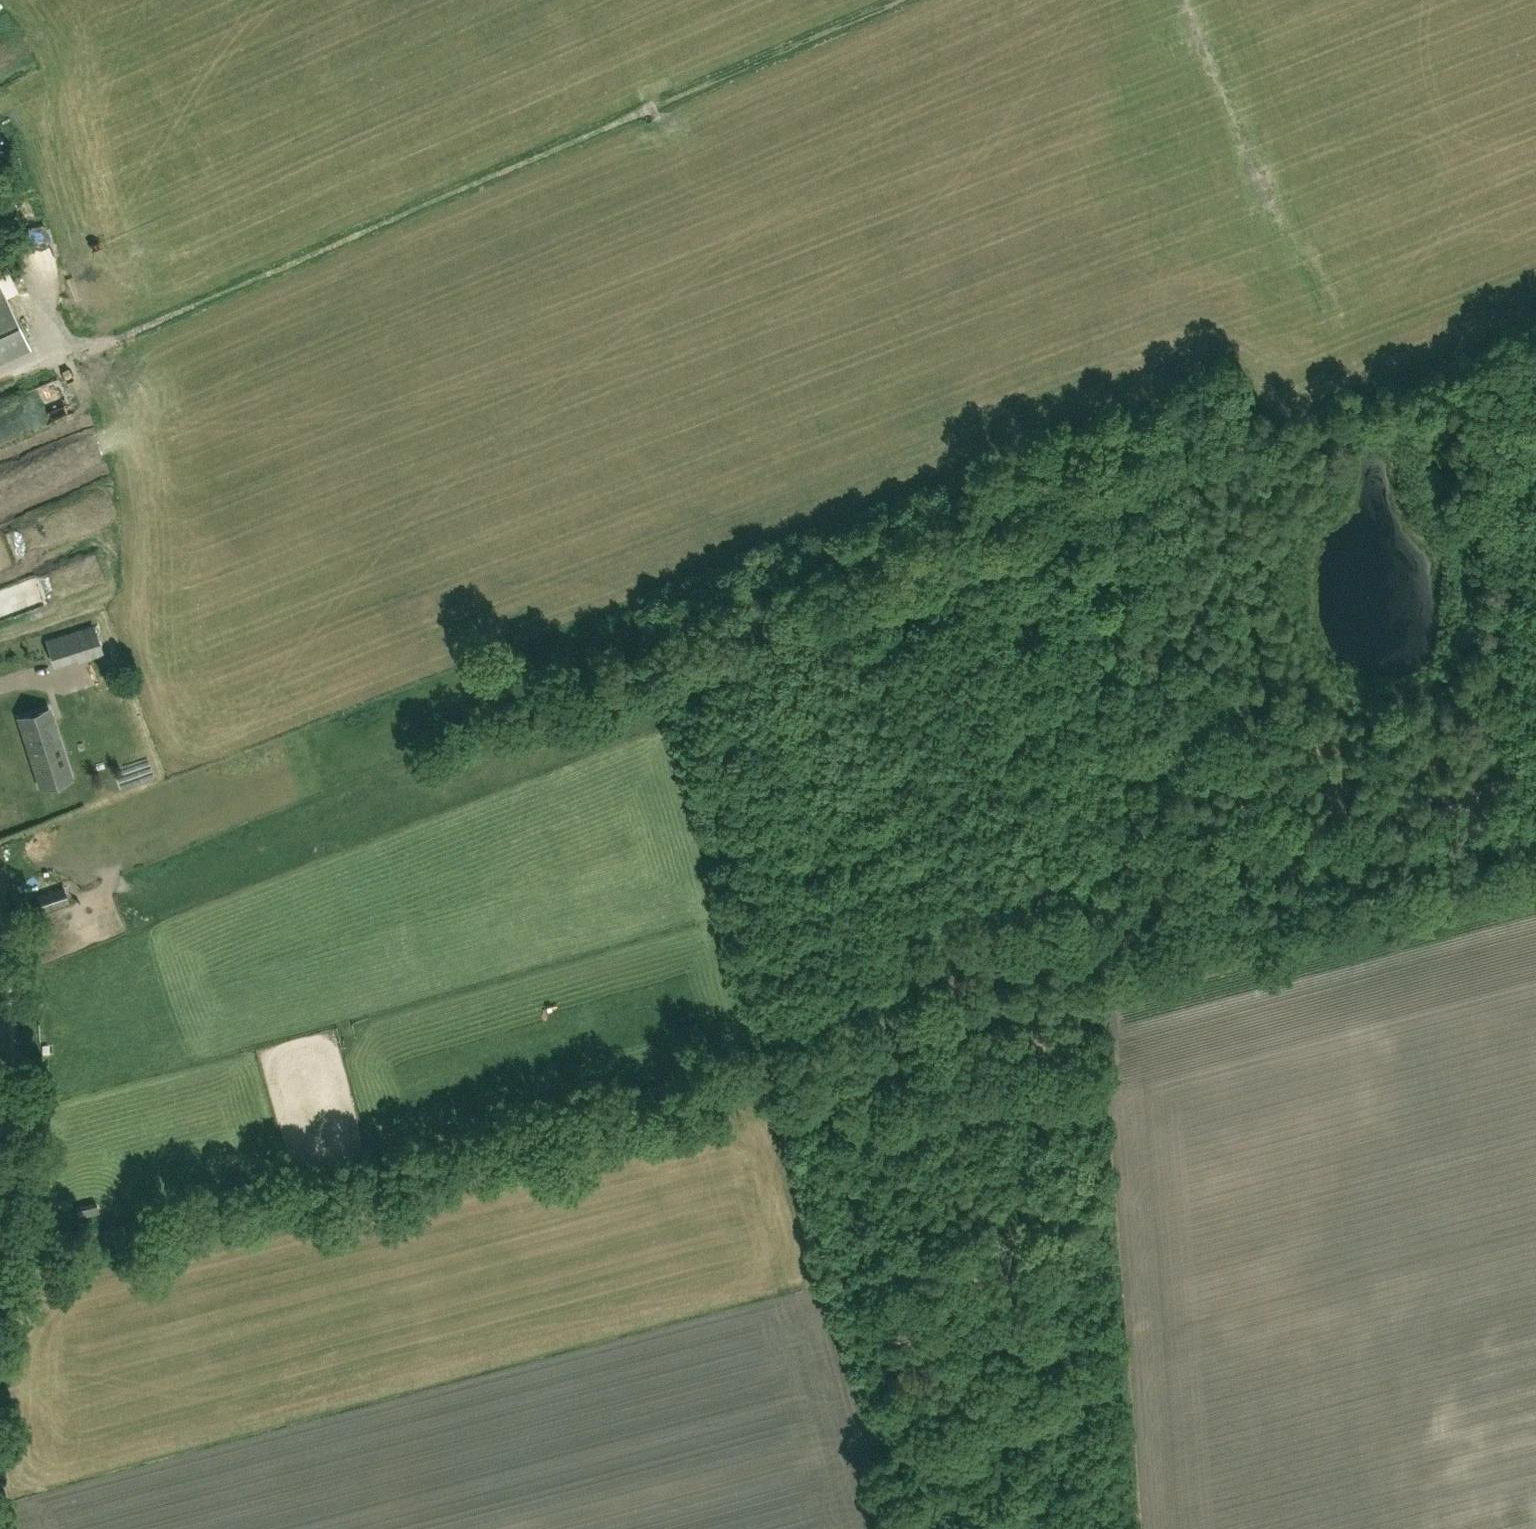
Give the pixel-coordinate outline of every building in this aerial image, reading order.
[(36,253),(53,254),(54,232),(37,232),(36,253)] [(31,346),(2,286),(0,288),(0,361),(31,346)] [(16,434),(7,416),(0,420),(0,442),(16,434)] [(0,475),(0,497),(1,497),(2,500),(14,495),(86,467),(77,444),(0,475)] [(0,591),(0,622),(42,604),(30,578),(0,591)] [(104,639),(98,619),(76,626),(82,646),(104,639)] [(19,719),(41,787),(70,778),(48,709),(19,719)] [(41,910),(70,901),(65,886),(36,896),(41,910)]
